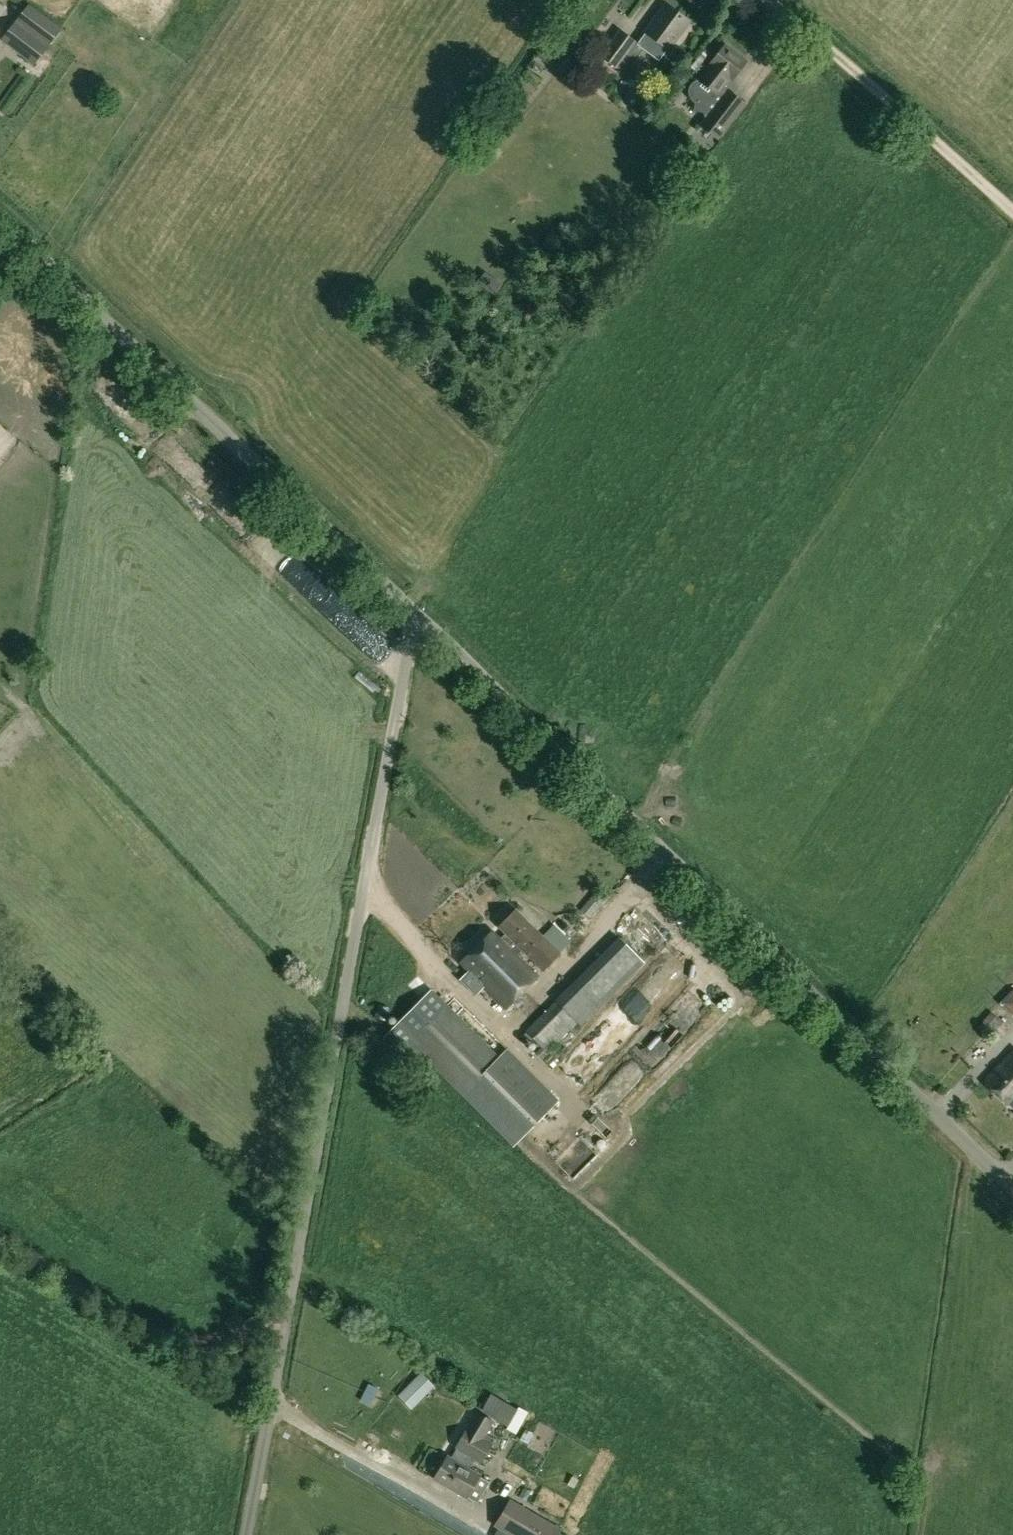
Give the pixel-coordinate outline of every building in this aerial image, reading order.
[(0,40),(33,66),(63,29),(29,4),(0,40)] [(644,32),(668,50),(689,23),(665,5),(644,32)] [(600,57),(616,69),(636,42),(620,30),(600,57)] [(711,65),(700,80),(717,94),(730,78),(731,80),(746,62),(725,45),(710,64),(711,65)] [(712,128),(724,135),(748,94),(736,87),(712,128)] [(493,295),(499,286),(482,274),(476,283),(493,295)] [(607,898),(597,889),(579,909),(589,918),(607,898)] [(516,956),(522,951),(543,972),(561,954),(515,908),(497,926),(505,934),(500,939),(492,931),(461,963),(505,1007),(537,976),(516,956)] [(618,937),(557,1000),(526,1030),(548,1052),(579,1021),(583,1026),(645,963),(618,937)] [(702,975),(595,1094),(615,1111),(721,993),(702,975)] [(680,989),(662,977),(652,990),(670,1003),(680,989)] [(446,1003),(439,1010),(408,1042),(462,1096),(501,1058),(446,1003)] [(983,1082),(1010,1108),(1011,1106),(1012,1108),(1012,1050),(983,1082)] [(415,1100),(424,1090),(416,1082),(407,1093),(415,1100)] [(420,1401),(442,1378),(426,1363),(404,1387),(420,1401)] [(369,1386),(381,1392),(387,1379),(376,1373),(369,1386)] [(490,1393),(481,1411),(507,1427),(517,1409),(490,1393)] [(456,1449),(451,1457),(469,1468),(474,1459),(481,1463),(493,1443),(484,1438),(494,1421),(476,1410),(455,1448),(456,1449)] [(480,1475),(469,1468),(451,1457),(447,1455),(434,1478),(466,1498),(480,1475)] [(560,1532),(562,1529),(510,1498),(493,1525),(509,1534),(565,1534),(560,1532)]
